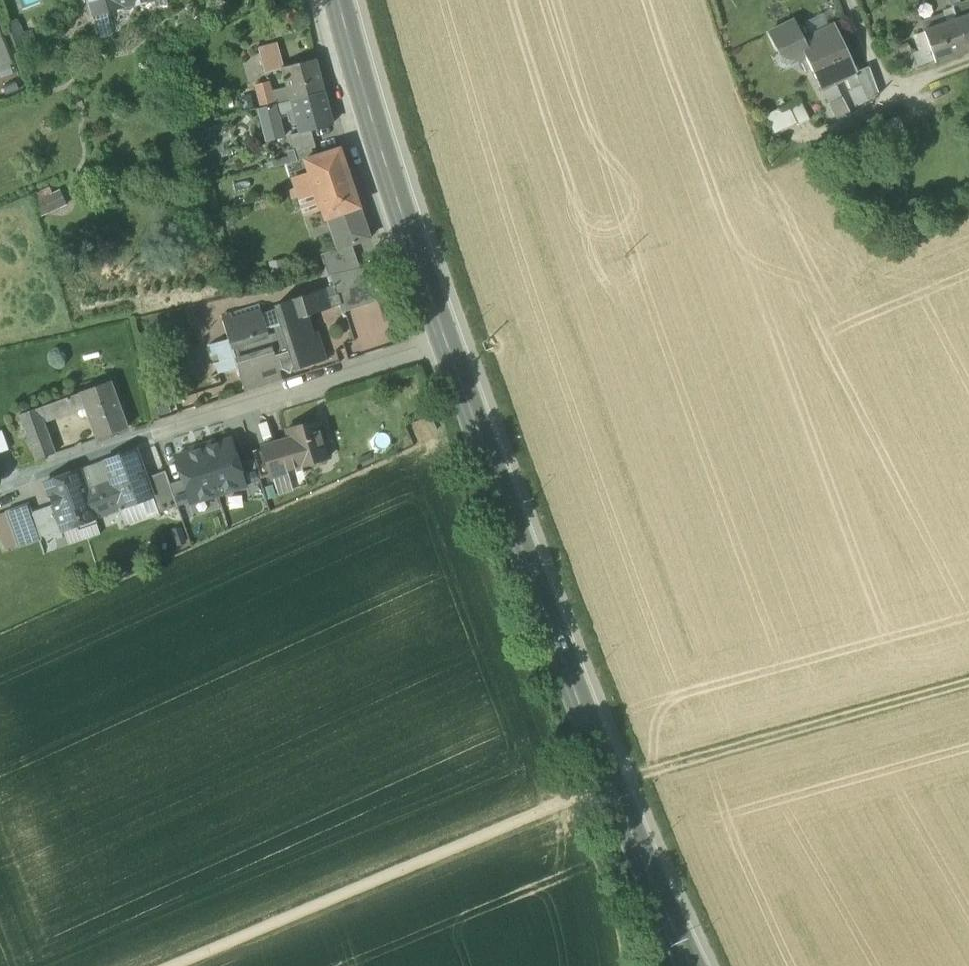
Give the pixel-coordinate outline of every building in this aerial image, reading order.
[(93,16),(109,12),(124,8),(122,0),(88,0),(93,16)] [(151,2),(151,0),(122,0),(124,8),(151,2)] [(956,20),(968,15),(968,0),(951,6),(956,20)] [(116,35),(109,12),(93,16),(99,40),(116,35)] [(805,22),(811,35),(829,26),(823,13),(805,22)] [(924,31),(947,23),(943,13),(920,21),(924,31)] [(956,20),(968,52),(968,51),(968,15),(956,20)] [(19,20),(7,25),(19,58),(40,50),(32,30),(24,33),(19,20)] [(936,63),(968,52),(956,20),(947,23),(924,31),(930,47),(935,61),(936,63)] [(836,84),(846,79),(856,73),(857,73),(857,72),(834,24),(829,26),(811,35),(803,39),(795,21),(769,33),(779,54),(802,62),(806,71),(812,68),(823,91),(836,84)] [(930,47),(924,31),(912,35),(918,51),(930,47)] [(10,63),(0,38),(0,67),(10,63)] [(263,49),(267,71),(283,68),(278,46),(263,49)] [(897,50),(903,69),(915,65),(912,53),(910,46),(897,50)] [(918,51),(912,53),(915,65),(916,68),(935,61),(930,47),(918,51)] [(787,70),(802,62),(779,54),(775,66),(787,70)] [(288,88),(291,100),(324,92),(316,59),(283,68),(288,88)] [(856,73),(868,101),(879,94),(869,67),(857,72),(857,73),(856,73)] [(868,101),(856,73),(846,79),(858,106),(868,101)] [(256,86),(262,108),(275,105),(272,92),(270,83),(256,86)] [(823,91),(837,120),(850,114),(836,84),(823,91)] [(272,92),(275,105),(291,100),(288,88),(272,92)] [(333,124),(324,92),(291,100),(294,113),(300,133),(311,130),(333,124)] [(788,104),(799,125),(810,119),(799,98),(788,104)] [(275,105),(279,117),(294,113),(291,100),(275,105)] [(797,123),(788,104),(765,115),(774,134),(797,123)] [(279,117),(275,105),(262,108),(268,130),(281,127),(279,117)] [(899,117),(874,129),(881,143),(906,131),(899,117)] [(284,140),(281,127),(268,130),(271,144),(284,140)] [(295,151),(298,162),(305,160),(318,156),(311,130),(300,133),(291,135),(295,151)] [(325,219),(327,218),(360,207),(340,149),(318,156),(305,160),(309,172),(321,209),(325,219)] [(298,162),(295,151),(288,152),(288,157),(272,161),(274,167),(298,162)] [(321,209),(309,172),(289,179),(293,188),(289,189),(291,196),(295,195),(302,216),(321,209)] [(32,202),(52,193),(49,187),(28,194),(32,202)] [(52,193),(32,202),(38,218),(67,206),(60,189),(52,193)] [(371,238),(360,207),(327,218),(337,249),(338,250),(352,245),(371,238)] [(328,276),(330,276),(360,269),(352,245),(338,250),(337,249),(321,255),(328,276)] [(283,259),(268,262),(272,281),(287,277),(283,259)] [(366,268),(360,269),(330,276),(337,295),(338,295),(342,306),(340,307),(342,313),(377,302),(366,268)] [(245,393),(245,392),(283,380),(284,380),(280,370),(282,369),(290,374),(295,365),(297,365),(298,370),(328,361),(319,331),(313,333),(308,317),(314,315),(340,307),(342,306),(338,295),(337,295),(328,298),(325,289),(278,304),(279,309),(263,314),(260,303),(257,304),(251,306),(248,307),(242,309),(241,309),(239,309),(239,310),(233,312),(232,311),(230,312),(230,313),(236,332),(227,335),(228,339),(210,345),(210,344),(208,345),(208,348),(209,348),(211,354),(210,354),(211,357),(218,355),(220,362),(213,364),(214,366),(215,366),(217,373),(216,373),(217,376),(219,375),(237,369),(245,393)] [(236,332),(230,313),(221,316),(227,335),(236,332)] [(84,404),(97,439),(128,428),(111,381),(80,392),(84,404)] [(79,393),(38,408),(43,420),(84,404),(80,392),(79,393)] [(55,454),(43,420),(38,408),(20,415),(24,427),(36,460),(55,454)] [(263,448),(272,475),(273,475),(287,471),(329,458),(329,456),(328,456),(318,422),(318,421),(286,430),(287,431),(290,442),(266,450),(265,447),(263,448)] [(10,450),(3,431),(0,432),(0,454),(10,450)] [(237,463),(230,440),(215,445),(214,447),(204,450),(218,494),(245,486),(237,463)] [(215,445),(192,452),(195,453),(204,450),(214,447),(215,445)] [(253,457),(260,479),(272,475),(263,448),(251,452),(253,457)] [(62,529),(62,530),(77,524),(80,518),(93,514),(95,518),(119,509),(151,497),(153,497),(146,478),(136,450),(76,471),(77,472),(63,477),(63,476),(45,482),(53,505),(62,529)] [(191,502),(218,494),(204,450),(195,453),(192,452),(177,457),(184,479),(191,502)] [(237,463),(245,486),(260,481),(260,479),(253,457),(237,463)] [(169,484),(165,471),(146,478),(153,497),(151,497),(157,513),(177,506),(169,484)] [(287,471),(273,475),(279,495),(293,491),(287,471)] [(177,507),(191,502),(184,479),(169,484),(177,506),(177,507)] [(151,497),(119,509),(124,525),(157,513),(151,497)] [(53,505),(32,512),(29,504),(6,512),(18,545),(18,547),(41,539),(40,537),(62,529),(53,505)] [(18,545),(6,512),(0,514),(0,537),(4,549),(18,545)] [(100,533),(95,518),(93,514),(80,518),(77,524),(62,530),(68,545),(100,533)] [(181,526),(170,530),(176,546),(186,543),(181,526)]
